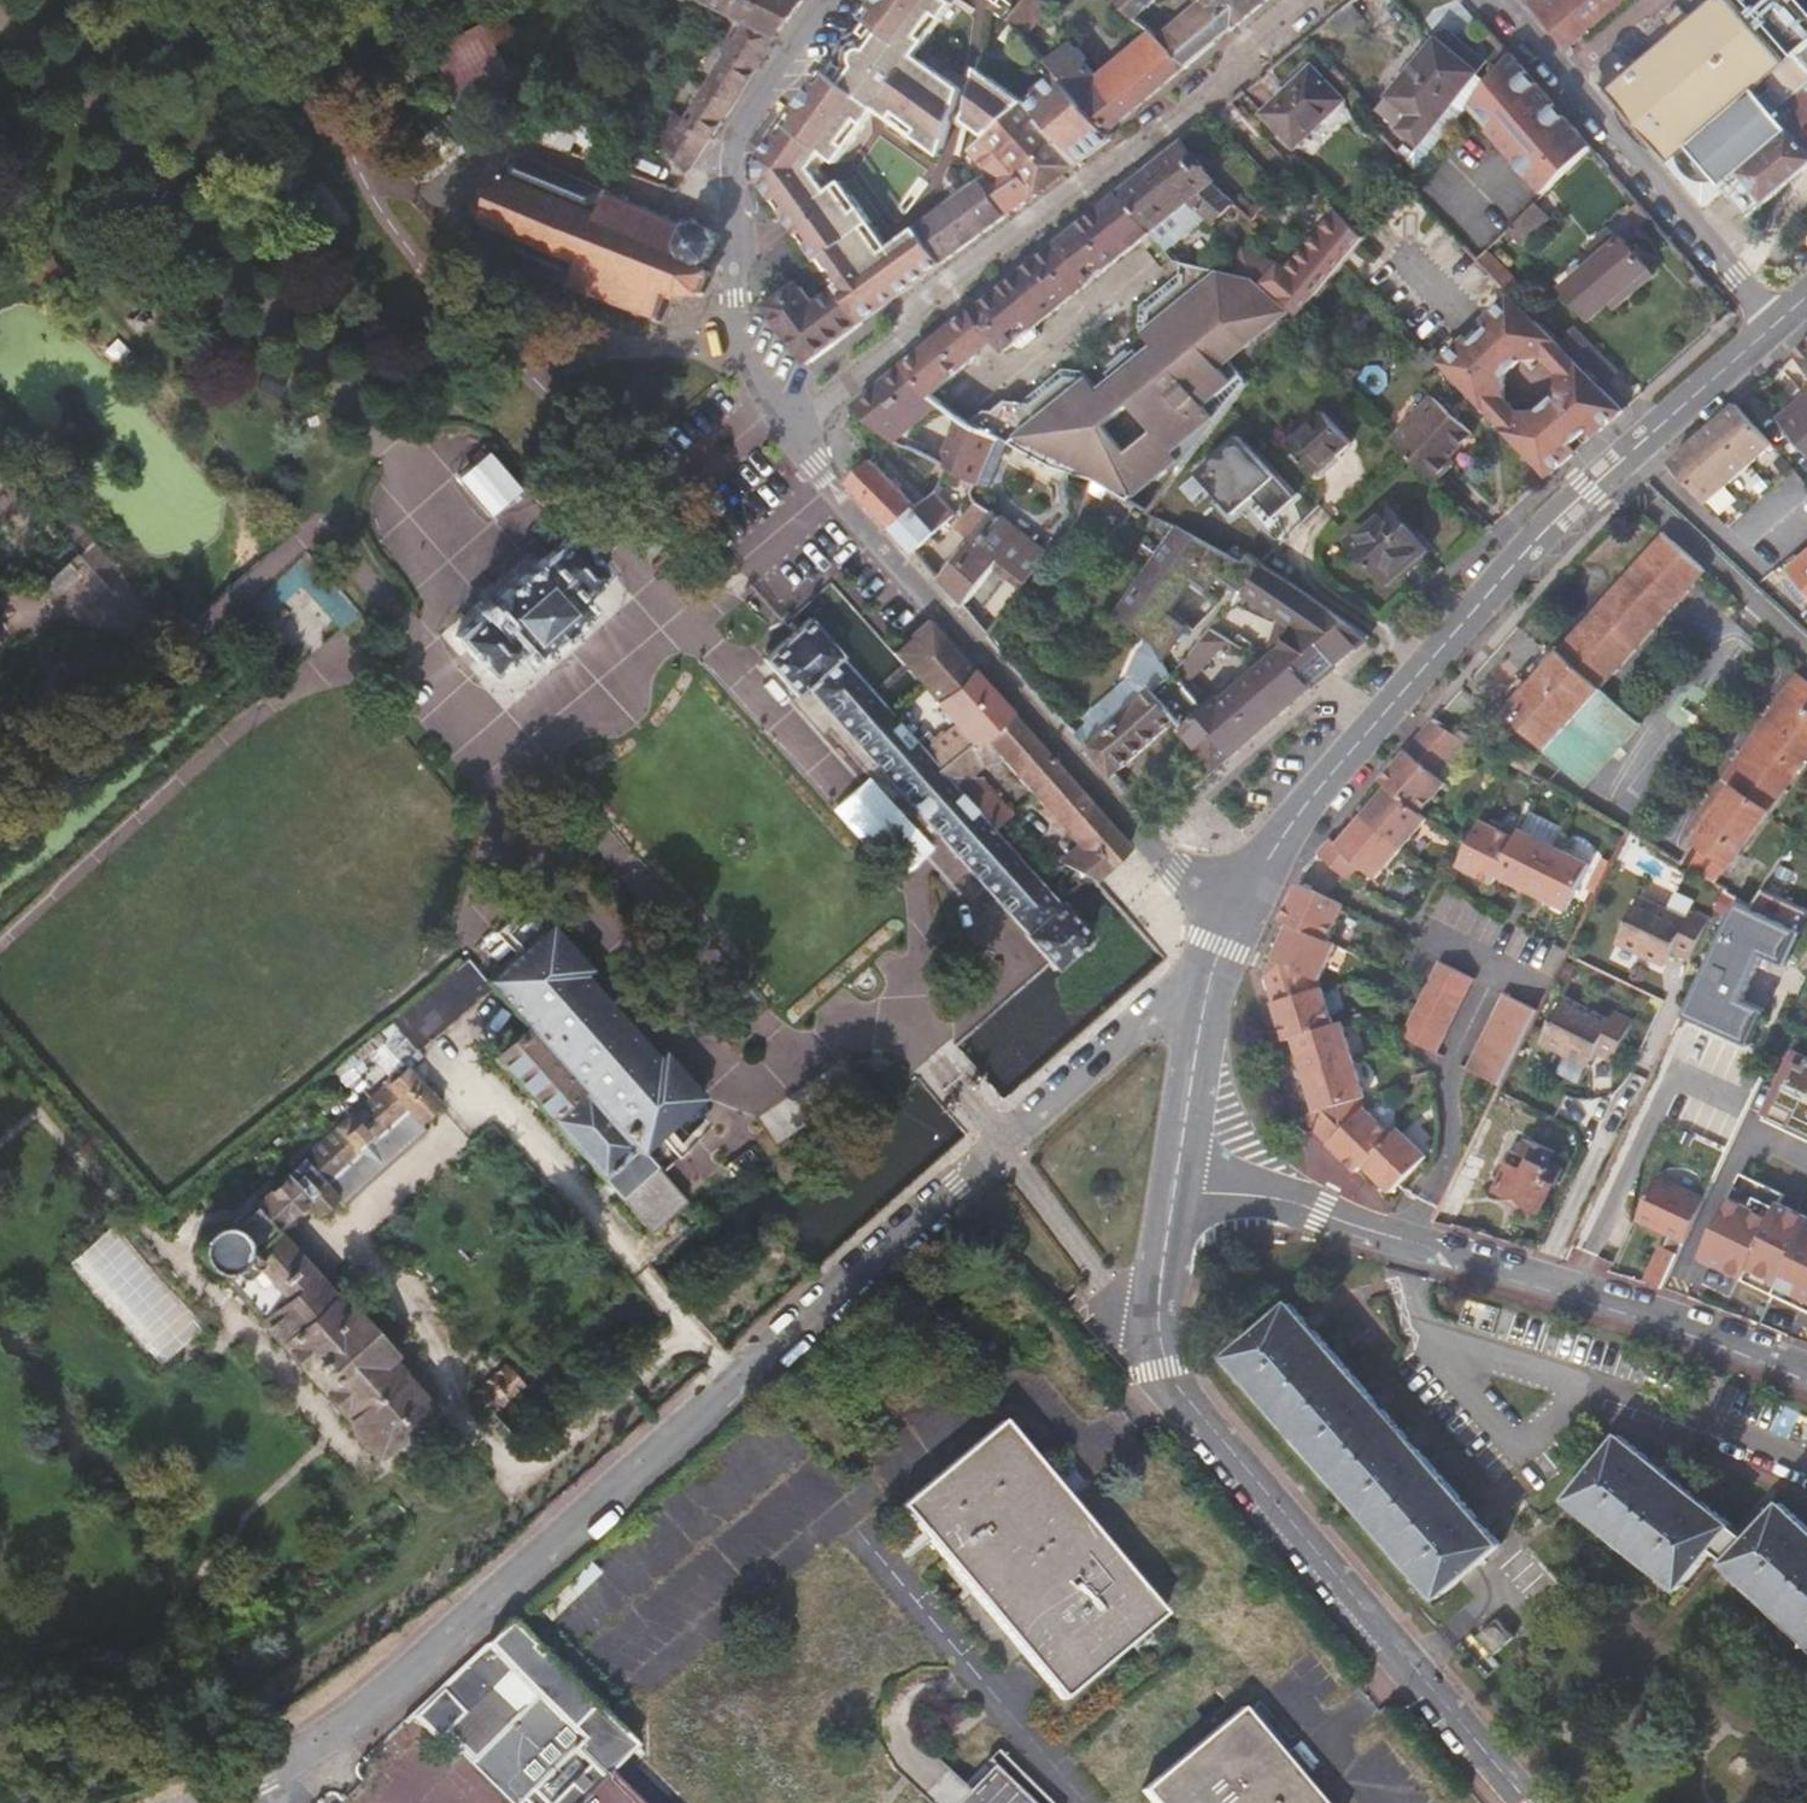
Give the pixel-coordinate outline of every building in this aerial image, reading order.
[(655,144),(688,175),(781,33),(808,0),(708,0),(752,23),(686,126),(672,117),(655,144)] [(930,0),(886,0),(871,14),(874,17),(886,30),(918,66),(949,21),(946,17),(930,0)] [(871,14),(886,0),(881,0),(871,14)] [(948,0),(930,0),(946,17),(951,8),(945,3),(948,0)] [(1051,11),(1039,0),(1029,0),(1008,26),(1011,30),(1021,40),(1025,43),(1051,11)] [(1144,27),(1164,4),(1160,0),(1114,0),(1144,27)] [(1162,44),(1188,69),(1260,9),(1257,6),(1265,0),(1205,0),(1162,44)] [(1551,0),(1532,0),(1530,2),(1569,48),(1624,0),(1560,0),(1554,5),(1551,0)] [(1618,51),(1611,54),(1607,58),(1608,70),(1614,77),(1603,87),(1706,206),(1724,190),(1749,218),(1785,187),(1799,175),(1806,168),(1806,68),(1793,52),(1787,58),(1738,0),(1713,0),(1695,16),(1683,3),(1668,18),(1678,31),(1637,67),(1628,56),(1618,51)] [(1793,52),(1806,68),(1806,10),(1798,0),(1749,0),(1793,52)] [(949,21),(956,11),(951,8),(946,17),(949,21)] [(874,17),(830,77),(842,87),(886,30),(874,17)] [(1381,111),(1420,143),(1408,158),(1421,171),(1423,168),(1475,101),(1497,72),(1479,55),(1487,44),(1457,19),(1381,111)] [(428,53),(460,106),(513,72),(483,20),(428,53)] [(925,75),(916,69),(918,66),(886,30),(842,87),(848,92),(796,165),(769,146),(761,158),(761,191),(821,263),(825,260),(844,285),(860,274),(830,231),(862,210),(857,204),(850,209),(843,214),(815,179),(827,161),(834,166),(842,171),(879,117),(943,161),(952,139),(909,91),(925,75)] [(996,46),(1006,55),(1021,40),(1011,30),(996,46)] [(1056,76),(1112,134),(1188,69),(1162,44),(1153,36),(1132,53),(1141,65),(1114,88),(1110,84),(1105,89),(1066,50),(1046,66),(1056,76)] [(1497,72),(1475,101),(1522,160),(1518,164),(1547,192),(1591,149),(1511,55),(1497,72)] [(1264,113),(1297,147),(1344,100),(1311,66),(1264,113)] [(969,121),(975,127),(990,144),(1022,108),(981,72),(969,121)] [(830,77),(825,73),(769,146),(796,165),(848,92),(842,87),(830,77)] [(952,139),(957,125),(961,101),(925,75),(909,91),(952,139)] [(1078,167),(1115,140),(1112,134),(1056,76),(1025,106),(1078,167)] [(1025,106),(1024,105),(1022,108),(990,144),(1038,197),(1078,167),(1025,106)] [(560,138),(522,125),(517,141),(555,154),(560,138)] [(975,127),(970,131),(988,145),(990,144),(975,127)] [(560,138),(555,154),(568,158),(574,143),(560,138)] [(969,158),(990,182),(984,186),(1008,219),(1038,197),(990,144),(988,145),(969,158)] [(1220,185),(1181,144),(1118,195),(1155,233),(1179,213),(1187,222),(1202,211),(1240,243),(1259,220),(1256,216),(1269,203),(1263,199),(1250,212),(1220,185)] [(641,306),(659,312),(664,319),(674,296),(683,299),(683,304),(687,304),(687,299),(700,293),(704,296),(706,292),(703,291),(710,276),(715,275),(714,272),(709,273),(700,268),(702,264),(708,266),(719,241),(716,237),(720,237),(721,234),(716,234),(713,229),(699,223),(695,215),(688,215),(684,222),(666,215),(667,212),(663,210),(661,214),(657,211),(646,208),(647,203),(643,202),(641,206),(629,201),(629,197),(625,195),(623,200),(611,195),(611,190),(607,189),(606,191),(524,160),(515,162),(510,174),(504,173),(482,224),(516,238),(512,250),(519,262),(571,283),(570,286),(573,288),(575,284),(590,289),(590,293),(594,295),(596,290),(636,305),(635,309),(640,311),(641,306)] [(850,209),(826,177),(834,166),(827,161),(815,179),(843,214),(850,209)] [(1791,193),(1805,181),(1799,175),(1785,187),(1791,193)] [(1008,219),(984,186),(920,231),(945,266),(1008,219)] [(1118,195),(1073,231),(904,367),(930,400),(996,343),(1005,357),(1017,347),(1038,330),(1155,233),(1118,195)] [(1522,245),(1547,218),(1534,205),(1508,231),(1522,245)] [(1249,252),(1244,273),(1264,278),(1299,307),(1309,314),(1371,236),(1342,207),(1294,269),(1282,259),(1249,252)] [(839,289),(866,324),(945,266),(920,231),(893,251),(885,257),(869,237),(877,230),(862,210),(830,231),(860,274),(844,285),(839,289)] [(893,251),(877,230),(869,237),(885,257),(893,251)] [(1615,313),(1656,277),(1624,240),(1620,243),(1610,233),(1581,258),(1589,268),(1564,290),(1591,323),(1610,306),(1615,313)] [(1524,284),(1490,249),(1479,260),(1513,295),(1524,284)] [(1087,377),(1063,375),(1025,407),(1008,406),(995,416),(984,413),(970,425),(999,440),(1017,449),(1095,488),(1139,510),(1184,473),(1255,383),(1237,359),(1299,307),(1264,278),(1244,273),(1217,267),(1185,258),(1184,273),(1144,307),(1140,330),(1157,349),(1145,360),(1138,353),(1128,353),(1110,367),(1108,376),(1114,384),(1103,395),(1087,377)] [(763,308),(808,366),(866,324),(839,289),(815,306),(801,288),(787,298),(783,293),(763,308)] [(1594,433),(1597,436),(1625,411),(1602,387),(1563,347),(1513,295),(1488,319),(1491,323),(1490,331),(1520,363),(1544,361),(1555,373),(1554,399),(1587,433),(1594,433)] [(1504,378),(1520,363),(1490,331),(1491,323),(1488,319),(1464,343),(1468,347),(1474,347),(1504,378)] [(1023,351),(1038,338),(1038,330),(1017,347),(1023,351)] [(1616,372),(1578,332),(1563,347),(1602,387),(1616,372)] [(1468,347),(1464,343),(1440,366),(1548,480),(1558,471),(1574,457),(1569,454),(1570,448),(1538,413),(1514,413),(1505,405),(1504,378),(1474,347),(1468,347)] [(1796,354),(1806,367),(1806,343),(1796,354)] [(904,367),(882,384),(860,407),(897,442),(921,420),(915,413),(930,400),(904,367)] [(1471,434),(1432,396),(1389,441),(1407,458),(1432,482),(1453,461),(1450,456),(1471,434)] [(1570,448),(1587,433),(1554,399),(1538,413),(1570,448)] [(1806,453),(1806,403),(1805,400),(1780,422),(1806,453)] [(1773,446),(1738,405),(1666,468),(1685,489),(1689,484),(1707,505),(1773,446)] [(1287,453),(1317,482),(1349,448),(1321,419),(1287,453)] [(970,425),(963,420),(937,464),(940,466),(973,491),(999,440),(970,425)] [(1279,530),(1299,509),(1236,453),(1199,492),(1240,530),(1258,511),(1279,530)] [(921,509),(882,468),(858,492),(896,532),(898,530),(921,509)] [(947,526),(928,504),(921,509),(898,530),(918,553),(947,526)] [(972,506),(953,533),(969,546),(990,518),(972,506)] [(1346,543),(1384,585),(1425,549),(1388,507),(1346,543)] [(990,518),(969,546),(942,582),(965,610),(999,566),(1026,587),(1046,562),(997,522),(990,518)] [(1320,651),(1334,668),(1368,637),(1254,554),(1247,564),(1175,528),(1114,615),(1154,645),(1168,679),(1149,695),(1174,726),(1195,750),(1215,773),(1282,714),(1311,688),(1278,654),(1220,706),(1215,700),(1204,711),(1186,689),(1228,639),(1211,627),(1205,635),(1170,610),(1192,580),(1209,592),(1214,586),(1240,605),(1248,593),(1295,628),(1315,655),(1320,651)] [(1505,708),(1551,749),(1549,752),(1564,765),(1589,786),(1644,724),(1603,687),(1706,571),(1662,533),(1541,670),(1539,669),(1505,708)] [(591,612),(578,596),(603,574),(569,536),(455,638),(489,676),(515,653),(529,668),(591,612)] [(1790,573),(1806,593),(1806,558),(1790,573)] [(1024,934),(1020,938),(1045,965),(1051,972),(1091,938),(1060,903),(1056,906),(1001,845),(994,836),(938,773),(920,752),(889,717),(855,679),(838,660),(841,656),(811,619),(803,626),(764,661),(796,698),(807,688),(1024,934)] [(892,654),(899,661),(923,687),(958,656),(935,630),(927,621),(892,654)] [(1311,688),(1334,668),(1320,651),(1315,655),(1295,628),(1278,654),(1311,688)] [(923,687),(931,697),(953,723),(971,744),(1008,713),(958,656),(923,687)] [(1806,785),(1806,690),(1689,818),(1699,828),(1691,837),(1729,872),(1806,785)] [(1114,778),(1174,726),(1149,695),(1087,749),(1114,778)] [(975,777),(995,759),(1040,809),(1069,783),(1008,713),(971,744),(938,773),(994,836),(1011,821),(975,777)] [(1339,842),(1333,837),(1318,855),(1350,883),(1365,866),(1377,877),(1427,819),(1420,813),(1447,783),(1436,774),(1467,738),(1461,732),(1459,735),(1435,715),(1379,780),(1387,787),(1339,842)] [(971,744),(953,723),(920,752),(938,773),(971,744)] [(1542,761),(1508,740),(1499,754),(1534,775),(1542,761)] [(1179,764),(1199,788),(1215,773),(1195,750),(1179,764)] [(1534,775),(1550,785),(1564,765),(1549,752),(1542,761),(1534,775)] [(1081,851),(1107,869),(1128,850),(1069,783),(1040,809),(1075,847),(1081,851)] [(1751,910),(1737,903),(1676,1029),(1712,1046),(1778,905),(1791,911),(1806,876),(1806,819),(1751,910)] [(1570,913),(1592,868),(1525,832),(1520,840),(1484,822),(1461,868),(1496,886),(1500,877),(1570,913)] [(1065,866),(1075,872),(1089,878),(1094,881),(1107,869),(1081,851),(1065,866)] [(1075,872),(1067,879),(1076,889),(1089,878),(1075,872)] [(1291,923),(1266,972),(1287,1040),(1295,1038),(1316,1109),(1309,1113),(1318,1133),(1353,1172),(1361,1165),(1387,1194),(1423,1159),(1398,1130),(1390,1136),(1366,1111),(1341,1022),(1334,1025),(1320,979),(1337,946),(1328,940),(1346,904),(1300,882),(1282,918),(1291,923)] [(1795,917),(1806,922),(1806,890),(1795,917)] [(1689,966),(1708,927),(1689,918),(1686,925),(1638,900),(1618,943),(1665,966),(1670,957),(1689,966)] [(588,969),(548,924),(484,981),(491,989),(526,1027),(544,1046),(553,1038),(569,1057),(579,1048),(593,1065),(584,1073),(607,1099),(600,1107),(640,1152),(652,1141),(657,1136),(677,1159),(693,1145),(672,1123),(702,1097),(662,1050),(654,1056),(582,975),(588,969)] [(469,965),(467,962),(404,1015),(428,1043),(491,989),(484,981),(469,965)] [(1435,1053),(1474,979),(1443,963),(1404,1037),(1435,1053)] [(1507,998),(1468,1072),(1500,1089),(1539,1014),(1507,998)] [(1612,1063),(1631,1025),(1615,1016),(1611,1023),(1563,998),(1539,1044),(1588,1069),(1596,1054),(1612,1063)] [(391,1026),(415,1054),(428,1043),(404,1015),(391,1026)] [(683,1199),(660,1174),(640,1152),(600,1107),(607,1099),(584,1073),(593,1065),(579,1048),(569,1057),(553,1038),(544,1046),(526,1027),(493,1057),(649,1231),(683,1199)] [(1806,1136),(1806,1058),(1792,1051),(1762,1115),(1806,1136)] [(355,1312),(349,1316),(316,1280),(277,1233),(310,1207),(318,1216),(338,1199),(345,1208),(430,1132),(420,1122),(439,1105),(409,1071),(295,1171),(227,1228),(213,1228),(204,1233),(199,1240),(197,1251),(201,1262),(209,1268),(219,1269),(322,1389),(363,1437),(357,1452),(365,1461),(379,1459),(382,1462),(435,1416),(390,1364),(395,1359),(355,1312)] [(1299,1126),(1294,1108),(1280,1112),(1284,1129),(1299,1126)] [(1502,1128),(1484,1118),(1430,1222),(1450,1228),(1502,1128)] [(1547,1163),(1552,1153),(1527,1140),(1521,1152),(1517,1150),(1496,1190),(1538,1213),(1551,1187),(1554,1189),(1562,1171),(1547,1163)] [(660,1174),(671,1164),(652,1141),(640,1152),(660,1174)] [(1772,1295),(1775,1288),(1806,1223),(1806,1222),(1806,1216),(1778,1202),(1782,1194),(1738,1173),(1697,1259),(1772,1295)] [(1659,1247),(1645,1280),(1662,1290),(1702,1203),(1654,1179),(1636,1219),(1670,1235),(1664,1249),(1659,1247)] [(1806,1303),(1806,1224),(1806,1223),(1775,1288),(1806,1303)] [(1775,1288),(1772,1295),(1806,1312),(1806,1303),(1775,1288)] [(411,1345),(371,1299),(355,1312),(395,1359),(411,1345)] [(1502,1543),(1290,1305),(1232,1356),(1443,1596),(1502,1543)] [(1439,1600),(1443,1596),(1232,1356),(1227,1360),(1439,1600)] [(1161,1613),(991,1425),(894,1509),(1061,1701),(1161,1613)] [(1685,1586),(1717,1549),(1737,1525),(1625,1433),(1574,1495),(1685,1586)] [(1785,1503),(1753,1539),(1732,1563),(1806,1633),(1806,1524),(1785,1503)] [(1737,1525),(1717,1549),(1732,1563),(1753,1539),(1737,1525)] [(1515,1637),(1498,1617),(1478,1635),(1495,1655),(1515,1637)] [(507,1622),(408,1715),(440,1747),(447,1741),(510,1802),(685,1802),(509,1623),(507,1622)] [(1240,1705),(1141,1791),(1152,1802),(1328,1802),(1240,1705)] [(970,1789),(948,1769),(929,1791),(942,1802),(957,1802),(970,1789)] [(991,1770),(958,1802),(1025,1802),(991,1770)]
